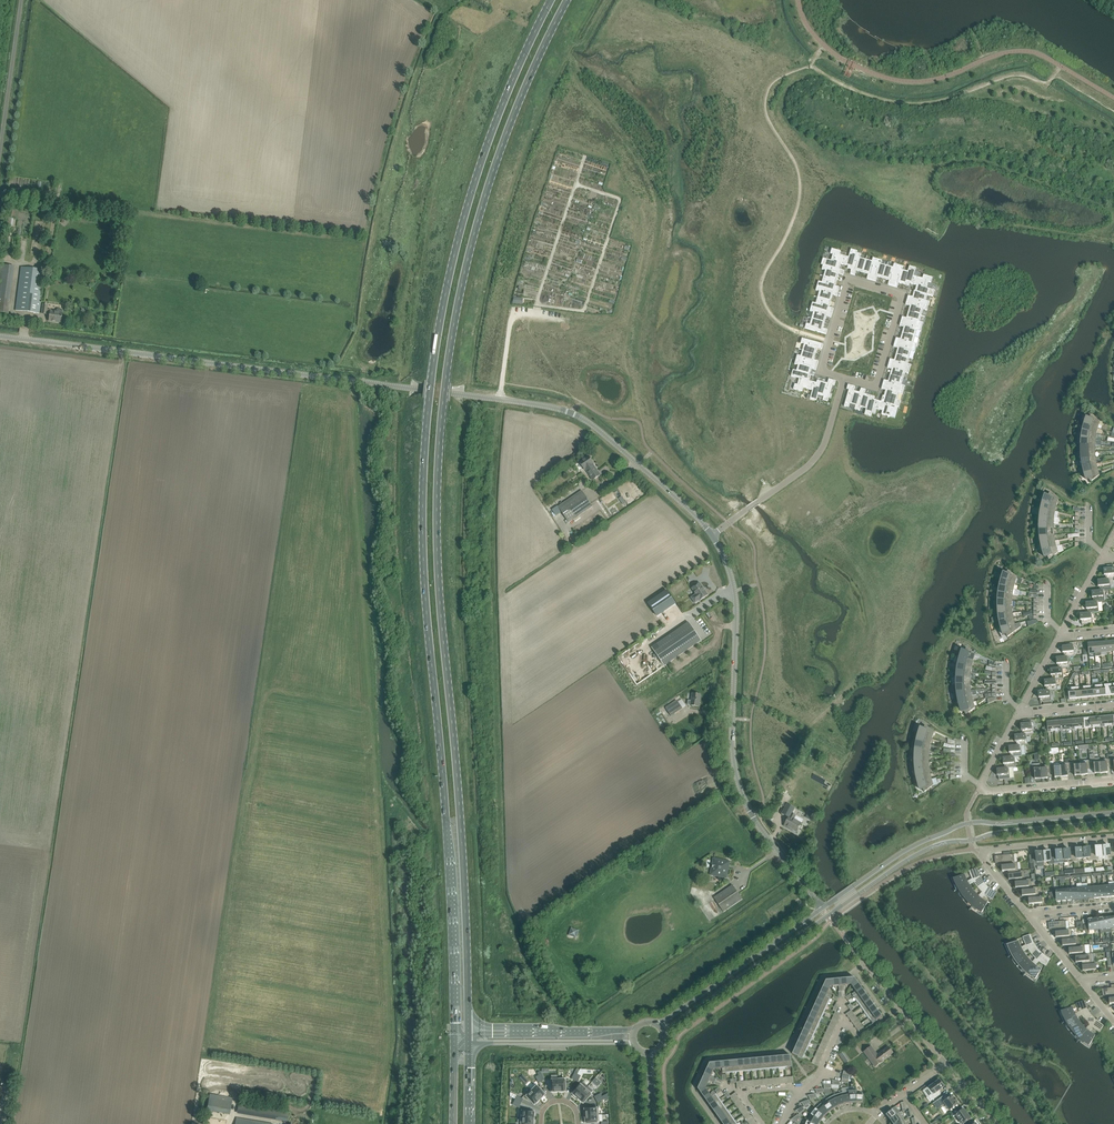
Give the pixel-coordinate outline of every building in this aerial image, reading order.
[(823,258),(821,264),(823,265),(839,269),(841,264),(842,261),(838,260),(839,254),(840,254),(841,251),(832,248),(831,253),(833,254),(831,260),(823,258)] [(839,254),(838,260),(842,261),(841,264),(848,266),(847,268),(851,270),(851,272),(856,253),(857,253),(857,251),(851,249),(849,257),(840,254),(839,254)] [(851,272),(850,274),(855,275),(856,271),(862,273),(866,259),(860,258),(861,254),(857,253),(856,253),(851,272)] [(866,259),(862,273),(868,274),(867,279),(871,280),(877,259),(873,258),(872,261),(866,259)] [(877,259),(871,280),(876,281),(877,277),(883,279),(887,266),(881,264),(882,260),(877,259)] [(0,265),(0,312),(8,313),(14,266),(0,264),(0,265)] [(887,266),(883,279),(889,281),(888,285),(892,286),(898,265),(894,264),(893,267),(887,266)] [(823,265),(822,269),(825,270),(824,276),(837,280),(839,274),(843,275),(844,271),(842,270),(839,269),(823,265)] [(898,265),(892,286),(897,287),(898,283),(904,285),(908,272),(908,271),(902,270),(903,266),(898,265)] [(908,272),(904,285),(908,286),(909,283),(916,285),(917,283),(921,284),(923,278),(913,276),(916,268),(909,266),(908,271),(908,272)] [(45,270),(32,269),(21,267),(16,310),(39,313),(45,270)] [(915,291),(927,295),(933,296),(935,290),(927,288),(928,282),(931,282),(932,277),(924,275),(923,278),(921,284),(917,283),(916,285),(917,286),(915,291)] [(818,281),(817,286),(838,292),(839,287),(835,286),(837,280),(824,276),(822,282),(818,281)] [(817,286),(816,290),(819,291),(818,297),(831,301),(833,295),(837,296),(838,292),(817,286)] [(908,296),(907,300),(928,306),(929,302),(926,301),(927,295),(915,291),(913,297),(908,296)] [(812,302),(811,307),(832,313),(833,308),(829,307),(831,301),(818,297),(816,303),(812,302)] [(907,300),(906,305),(910,306),(908,312),(921,316),(923,310),(927,311),(928,306),(907,300)] [(62,317),(62,313),(62,310),(61,309),(58,308),(56,309),(56,312),(51,311),(51,309),(47,309),(48,304),(43,304),(43,308),(42,314),(46,314),(50,315),(49,320),(56,321),(56,322),(61,323),(62,317)] [(811,307),(810,311),(813,312),(812,318),(825,322),(827,316),(831,317),(832,313),(811,307)] [(902,317),(901,321),(922,327),(923,323),(920,322),(921,316),(908,312),(906,318),(902,317)] [(806,323),(805,328),(826,334),(827,329),(823,328),(825,322),(812,318),(810,324),(806,323)] [(901,321),(899,326),(904,327),(902,333),(915,337),(917,331),(921,332),(922,327),(901,321)] [(896,338),(895,342),(916,348),(917,344),(914,343),(915,337),(902,333),(900,339),(896,338)] [(802,338),(801,343),(804,344),(802,350),(816,354),(817,348),(822,349),(823,344),(802,338)] [(895,342),(893,347),(898,348),(896,354),(909,358),(911,352),(915,353),(916,348),(895,342)] [(797,355),(796,360),(817,366),(818,361),(814,360),(816,354),(802,350),(801,356),(797,355)] [(890,359),(889,363),(910,369),(911,365),(908,364),(909,358),(896,354),(894,360),(890,359)] [(796,360),(795,364),(798,365),(796,371),(810,375),(811,369),(816,370),(817,366),(796,360)] [(889,363),(887,368),(892,369),(890,375),(903,379),(905,373),(908,374),(910,369),(889,363)] [(793,370),(791,376),(799,379),(797,385),(795,384),(793,389),(802,392),(803,388),(804,382),(808,384),(809,381),(811,375),(810,375),(796,371),(793,370)] [(884,380),(883,384),(904,391),(905,386),(901,385),(903,379),(890,375),(888,381),(884,380)] [(822,381),(818,395),(824,396),(823,400),(828,401),(832,385),(834,385),(836,381),(829,379),(828,383),(822,381)] [(804,382),(803,388),(812,391),(811,395),(810,399),(816,400),(818,395),(822,381),(817,380),(817,383),(809,381),(808,384),(804,382)] [(849,390),(844,406),(849,408),(850,404),(856,406),(860,392),(859,392),(854,391),(855,386),(848,384),(847,389),(849,390)] [(883,384),(881,389),(886,390),(884,396),(897,400),(899,394),(902,395),(904,391),(883,384)] [(856,406),(855,409),(860,411),(861,407),(866,409),(867,409),(870,396),(864,394),(866,389),(861,388),(860,390),(859,392),(860,392),(856,406)] [(866,409),(865,414),(871,416),(873,408),(882,411),(883,411),(884,405),(880,404),(881,401),(874,399),(875,397),(870,396),(867,409),(866,409)] [(881,401),(880,404),(884,405),(883,411),(882,411),(881,414),(890,417),(892,412),(889,411),(891,405),(899,407),(901,401),(897,400),(884,396),(883,396),(881,401)] [(1085,424),(1098,428),(1100,422),(1091,415),(1089,418),(1088,418),(1087,418),(1088,418),(1087,425),(1085,424)] [(1097,434),(1098,428),(1085,424),(1085,425),(1085,431),(1084,431),(1097,434)] [(1082,438),(1096,440),(1097,434),(1084,431),(1083,432),(1084,432),(1084,438),(1082,438)] [(586,469),(593,480),(600,475),(597,471),(596,472),(592,465),(594,464),(589,456),(579,462),(585,470),(586,469)] [(1095,458),(1082,459),(1083,459),(1085,465),(1083,466),(1096,463),(1095,458)] [(1098,469),(1096,463),(1083,466),(1084,466),(1086,472),(1085,472),(1085,473),(1098,469)] [(1098,469),(1085,473),(1088,478),(1087,479),(1087,480),(1089,479),(1090,482),(1099,475),(1098,469)] [(558,507),(569,522),(593,506),(582,491),(558,507)] [(1044,502),(1057,506),(1058,500),(1049,493),(1048,496),(1046,495),(1046,496),(1045,502),(1044,502)] [(1055,511),(1057,506),(1044,502),(1044,509),(1042,508),(1042,509),(1055,511)] [(1041,515),(1041,516),(1054,517),(1055,511),(1042,509),(1043,515),(1041,515)] [(1042,543),(1055,541),(1054,535),(1041,536),(1041,537),(1043,543),(1042,543)] [(1056,547),(1055,541),(1042,543),(1042,544),(1045,549),(1043,550),(1056,547)] [(1062,545),(1056,547),(1043,550),(1043,551),(1044,550),(1047,556),(1045,556),(1046,557),(1047,557),(1049,560),(1058,553),(1064,551),(1062,545)] [(1104,575),(1104,576),(1105,575),(1106,579),(1099,580),(1097,580),(1099,580),(1113,579),(1113,568),(1113,564),(1107,565),(1107,568),(1105,569),(1103,569),(1104,575)] [(1002,579),(1002,580),(1015,583),(1021,585),(1023,579),(1017,577),(1008,570),(1006,573),(1005,573),(1004,573),(1005,573),(1004,580),(1002,579)] [(1098,586),(1098,587),(1099,587),(1100,591),(1091,591),(1093,591),(1111,590),(1110,579),(1113,579),(1099,580),(1097,580),(1098,586)] [(1001,586),(1014,589),(1015,583),(1002,580),(1003,580),(1002,586),(1001,586)] [(691,598),(692,599),(695,603),(700,600),(708,595),(700,583),(692,588),(696,594),(691,598)] [(999,593),(1013,595),(1014,589),(1001,586),(1001,587),(1001,593),(999,593)] [(1091,591),(1092,597),(1092,598),(1093,598),(1094,602),(1085,603),(1087,603),(1105,601),(1104,591),(1111,590),(1093,591),(1091,591)] [(1085,603),(1086,609),(1087,609),(1088,613),(1081,614),(1079,614),(1081,614),(1099,612),(1098,602),(1105,601),(1087,603),(1085,603)] [(1079,614),(1080,620),(1080,621),(1081,621),(1082,625),(1093,624),(1092,613),(1099,612),(1081,614),(1079,614)] [(1000,621),(1013,618),(1012,613),(999,614),(1000,614),(1002,620),(1000,621)] [(1002,627),(1002,628),(1015,624),(1013,618),(1000,621),(1001,621),(1003,627),(1002,627)] [(664,666),(701,641),(689,622),(652,648),(664,666)] [(1015,624),(1002,628),(1005,633),(1004,634),(1004,635),(1006,634),(1007,637),(1021,626),(1020,623),(1015,624)] [(1062,646),(1062,652),(1062,653),(1063,653),(1064,653),(1064,657),(1056,658),(1057,658),(1075,656),(1074,645),(1063,646),(1062,646)] [(961,657),(974,661),(976,655),(967,648),(965,651),(963,650),(963,651),(962,657),(961,657)] [(1056,658),(1056,664),(1057,664),(1058,664),(1058,668),(1051,669),(1050,669),(1069,667),(1068,657),(1075,656),(1057,658),(1056,658)] [(959,663),(959,664),(972,667),(974,661),(961,657),(961,658),(961,664),(959,663)] [(958,670),(958,671),(971,672),(972,667),(959,664),(960,671),(958,670)] [(1050,669),(1050,675),(1050,676),(1052,676),(1052,679),(1045,680),(1044,680),(1045,680),(1063,678),(1062,668),(1069,667),(1050,669)] [(1044,680),(1044,686),(1045,687),(1046,687),(1046,691),(1038,691),(1038,692),(1039,691),(1057,690),(1056,679),(1063,679),(1063,678),(1045,680),(1044,680)] [(971,690),(958,692),(960,698),(959,698),(976,695),(976,690),(971,690)] [(1038,692),(1038,697),(1039,698),(1040,698),(1040,702),(1043,702),(1043,705),(1052,704),(1051,701),(1050,691),(1057,690),(1039,691),(1038,692)] [(687,705),(691,705),(699,707),(701,695),(692,693),(691,701),(688,700),(687,705)] [(960,705),(973,702),(972,696),(959,698),(959,699),(962,704),(960,705)] [(682,708),(677,701),(666,709),(671,716),(682,708)] [(973,702),(960,705),(960,706),(961,706),(964,711),(962,712),(964,712),(966,715),(975,708),(973,702)] [(1014,735),(1016,735),(1034,733),(1033,723),(1028,723),(1028,720),(1023,720),(1023,724),(1022,724),(1020,724),(1021,730),(1021,731),(1022,730),(1023,734),(1016,735),(1014,735)] [(919,734),(919,735),(932,738),(934,733),(925,725),(923,728),(922,728),(921,728),(922,728),(921,735),(919,734)] [(1014,735),(1015,741),(1015,742),(1016,742),(1017,746),(1010,746),(1008,746),(1008,747),(1010,746),(1028,745),(1027,734),(1034,734),(1034,733),(1016,735),(1014,735)] [(918,741),(931,744),(932,738),(919,735),(920,735),(919,741),(918,741)] [(917,748),(916,748),(930,750),(931,744),(918,741),(918,742),(918,748),(917,748)] [(1008,747),(1009,752),(1009,753),(1010,753),(1011,757),(1004,758),(1002,758),(1004,758),(1022,756),(1021,746),(1028,745),(1010,746),(1008,747)] [(1090,760),(1091,768),(1094,768),(1094,774),(1101,773),(1100,763),(1100,758),(1095,758),(1095,754),(1089,755),(1090,760)] [(1002,758),(1003,764),(1004,764),(1005,768),(998,769),(996,769),(998,769),(1016,767),(1015,757),(1022,756),(1004,758),(1002,758)] [(1100,763),(1101,773),(1108,772),(1107,766),(1110,766),(1110,759),(1106,759),(1106,762),(1100,763)] [(1090,760),(1080,761),(1080,765),(1081,775),(1088,774),(1087,768),(1091,768),(1090,760)] [(1074,762),(1070,763),(1071,770),(1074,770),(1075,776),(1081,775),(1080,765),(1074,765),(1074,762)] [(1067,770),(1071,770),(1070,763),(1066,763),(1064,763),(1064,766),(1060,766),(1061,777),(1068,776),(1067,770)] [(1041,779),(1040,768),(1040,764),(1030,765),(1031,774),(1034,773),(1035,779),(1036,779),(1036,781),(1041,781),(1041,779)] [(1060,764),(1050,765),(1051,772),(1054,771),(1054,773),(1055,778),(1061,777),(1060,766),(1060,764)] [(1047,772),(1051,772),(1050,765),(1044,765),(1044,768),(1040,768),(1041,779),(1048,778),(1047,772)] [(996,769),(997,775),(997,776),(998,776),(999,780),(1010,779),(1009,768),(1016,767),(998,769),(996,769)] [(917,776),(930,774),(929,768),(916,769),(917,769),(919,775),(917,776)] [(919,782),(919,783),(932,779),(930,774),(917,776),(918,776),(920,782),(919,782)] [(824,784),(823,787),(830,791),(834,784),(819,776),(817,781),(824,784)] [(932,779),(919,783),(922,789),(921,789),(921,790),(923,789),(924,792),(932,787),(938,785),(936,778),(932,779)] [(790,828),(797,832),(803,820),(792,813),(794,809),(787,805),(782,813),(789,817),(784,826),(789,829),(790,828)] [(1103,859),(1103,856),(1102,846),(1096,847),(1096,849),(1092,849),(1093,860),(1103,859)] [(1102,846),(1103,856),(1103,859),(1113,858),(1112,847),(1109,847),(1109,846),(1102,846)] [(1089,861),(1093,860),(1092,849),(1089,849),(1089,847),(1082,848),(1083,858),(1088,858),(1089,861)] [(1076,850),(1073,851),(1074,862),(1079,862),(1079,858),(1083,858),(1082,848),(1076,849),(1076,850)] [(1069,849),(1062,850),(1064,863),(1074,862),(1073,851),(1069,851),(1069,849)] [(1056,852),(1053,853),(1054,864),(1059,863),(1064,863),(1062,850),(1056,851),(1056,852)] [(1049,864),(1054,864),(1053,853),(1049,853),(1049,851),(1043,852),(1043,862),(1048,861),(1049,864)] [(1033,855),(1033,863),(1034,866),(1038,865),(1038,867),(1044,866),(1043,862),(1043,852),(1036,852),(1036,854),(1033,854),(1033,855)] [(1001,862),(1001,866),(1010,865),(1010,863),(1017,862),(1015,862),(1014,854),(1010,855),(1006,855),(995,856),(995,864),(996,863),(1001,862)] [(714,860),(713,865),(712,868),(713,868),(712,871),(711,871),(710,875),(714,876),(715,874),(726,876),(728,864),(727,864),(727,865),(726,864),(726,863),(726,862),(714,860)] [(1008,871),(1008,874),(1017,873),(1017,871),(1024,871),(1024,870),(1018,871),(1017,862),(1010,863),(1010,865),(1001,866),(1002,872),(1002,871),(1008,871)] [(972,878),(967,881),(967,879),(966,878),(965,876),(965,874),(954,878),(959,888),(956,890),(954,891),(982,876),(982,875),(980,877),(979,875),(978,872),(977,871),(977,870),(977,869),(976,868),(976,869),(969,871),(969,873),(970,875),(971,877),(972,878)] [(1014,879),(1015,883),(1023,882),(1023,880),(1031,879),(1025,879),(1024,871),(1017,871),(1017,873),(1008,874),(1009,880),(1014,879)] [(964,897),(965,898),(974,891),(972,888),(970,885),(974,883),(976,885),(977,888),(984,883),(983,881),(982,880),(981,878),(980,877),(982,876),(954,891),(956,890),(959,889),(960,891),(962,893),(963,896),(964,897)] [(1021,887),(1021,891),(1030,890),(1030,888),(1038,887),(1032,888),(1031,879),(1023,880),(1023,882),(1015,883),(1015,888),(1016,888),(1021,887)] [(976,893),(974,891),(965,898),(967,900),(968,901),(969,902),(971,904),(973,905),(971,908),(969,910),(990,886),(988,887),(987,886),(986,885),(985,884),(984,883),(977,888),(979,890),(981,892),(978,896),(976,893)] [(724,912),(742,899),(733,885),(714,898),(724,912)] [(990,886),(969,910),(971,908),(973,906),(982,912),(988,903),(986,902),(985,901),(982,899),(985,895),(987,896),(988,897),(990,898),(992,899),(996,893),(994,892),(992,890),(990,889),(989,888),(990,886)] [(1028,896),(1028,899),(1035,899),(1034,896),(1042,896),(1042,895),(1038,896),(1038,887),(1030,888),(1030,890),(1021,891),(1022,897),(1022,896),(1028,896)] [(1035,899),(1028,899),(1029,905),(1029,904),(1036,904),(1039,903),(1043,903),(1042,896),(1034,896),(1035,899)] [(1062,929),(1071,929),(1071,928),(1066,929),(1065,921),(1048,922),(1049,930),(1049,929),(1055,929),(1055,932),(1063,932),(1062,929)] [(577,938),(579,930),(571,927),(568,935),(577,938)] [(1072,937),(1071,929),(1062,929),(1063,932),(1055,932),(1056,938),(1061,937),(1062,941),(1069,940),(1069,938),(1078,937),(1072,937)] [(1025,945),(1021,947),(1020,946),(1020,944),(1019,942),(1018,941),(1008,944),(1012,954),(1010,956),(1008,957),(1035,942),(1033,943),(1032,941),(1031,939),(1031,937),(1030,935),(1023,937),(1023,939),(1024,941),(1025,943),(1025,945)] [(1076,946),(1085,945),(1079,946),(1078,937),(1069,938),(1069,940),(1062,941),(1062,946),(1063,946),(1068,945),(1068,949),(1076,948),(1076,946)] [(1019,964),(1020,963),(1027,957),(1027,956),(1025,954),(1024,952),(1023,951),(1028,949),(1029,951),(1031,954),(1037,949),(1036,947),(1035,946),(1034,944),(1034,943),(1036,942),(1035,942),(1008,957),(1010,956),(1013,955),(1013,956),(1014,958),(1015,959),(1016,960),(1017,962),(1019,964)] [(1085,954),(1085,945),(1076,946),(1076,948),(1068,949),(1069,955),(1069,954),(1075,954),(1075,957),(1083,956),(1083,954),(1091,953),(1085,954)] [(1037,949),(1031,954),(1033,956),(1035,958),(1032,962),(1030,959),(1027,957),(1020,963),(1019,964),(1020,966),(1022,968),(1024,970),(1026,972),(1024,974),(1023,976),(1044,952),(1043,952),(1042,954),(1041,953),(1040,951),(1038,950),(1037,949)] [(1036,965),(1037,963),(1039,961),(1041,963),(1043,964),(1045,966),(1047,963),(1049,960),(1049,959),(1050,959),(1048,958),(1046,957),(1044,955),(1042,954),(1044,952),(1023,976),(1027,972),(1031,975),(1036,978),(1041,969),(1040,968),(1038,967),(1037,966),(1036,965)] [(1089,965),(1089,963),(1096,962),(1092,962),(1091,953),(1083,954),(1083,956),(1075,957),(1076,963),(1076,962),(1082,962),(1082,963),(1082,965),(1089,965)] [(1096,969),(1096,963),(1096,962),(1089,963),(1089,965),(1082,965),(1082,971),(1083,971),(1096,969)] [(843,979),(840,979),(842,991),(845,991),(844,991),(843,985),(851,984),(854,977),(851,978),(848,978),(847,978),(843,979)] [(854,977),(851,984),(856,991),(852,994),(853,996),(854,996),(858,993),(857,993),(863,989),(861,987),(859,984),(858,983),(857,980),(854,977)] [(830,980),(826,980),(831,986),(839,986),(839,991),(838,991),(838,992),(842,991),(840,979),(837,979),(834,979),(833,980),(830,980)] [(821,990),(820,993),(826,996),(830,998),(831,998),(832,996),(827,994),(830,986),(831,986),(826,980),(825,983),(824,986),(823,987),(821,990)] [(1109,999),(1113,998),(1113,988),(1102,989),(1103,996),(1108,995),(1109,999)] [(858,993),(854,996),(858,1001),(862,999),(861,998),(866,994),(864,991),(863,989),(857,993),(858,993)] [(818,998),(817,999),(823,1002),(827,1004),(830,998),(826,996),(820,993),(819,995),(818,998)] [(862,999),(858,1001),(862,1007),(866,1004),(865,1004),(870,1000),(870,999),(868,996),(866,994),(861,998),(862,999)] [(815,1004),(815,1005),(820,1008),(824,1010),(827,1004),(823,1002),(817,999),(817,1001),(815,1004)] [(865,1004),(866,1004),(862,1007),(865,1012),(866,1012),(869,1009),(874,1005),(871,1001),(870,1000),(865,1004)] [(1061,1023),(1061,1024),(1089,1008),(1087,1009),(1086,1007),(1085,1005),(1084,1003),(1084,1002),(1084,1001),(1083,1001),(1076,1004),(1077,1006),(1078,1007),(1078,1009),(1079,1011),(1075,1013),(1074,1012),(1073,1010),(1073,1009),(1072,1007),(1062,1011),(1064,1015),(1066,1021),(1063,1022),(1061,1023)] [(812,1011),(818,1014),(817,1014),(822,1016),(824,1010),(820,1008),(815,1005),(814,1007),(812,1011)] [(869,1009),(866,1012),(869,1017),(869,1018),(873,1015),(873,1014),(878,1011),(878,1010),(875,1007),(874,1005),(869,1009)] [(1089,1009),(1089,1008),(1061,1024),(1062,1024),(1064,1023),(1066,1021),(1068,1024),(1068,1025),(1069,1026),(1071,1028),(1072,1030),(1081,1023),(1079,1021),(1077,1018),(1082,1015),(1083,1018),(1085,1020),(1091,1015),(1090,1014),(1089,1012),(1088,1011),(1087,1010),(1089,1009)] [(810,1017),(809,1017),(815,1020),(819,1022),(822,1016),(817,1014),(818,1014),(812,1011),(811,1013),(810,1017)] [(873,1014),(873,1015),(869,1018),(873,1023),(878,1020),(877,1020),(882,1016),(881,1016),(879,1012),(878,1011),(873,1014)] [(1076,1042),(1077,1042),(1097,1018),(1096,1020),(1095,1019),(1093,1018),(1093,1017),(1091,1015),(1085,1020),(1087,1022),(1089,1024),(1086,1028),(1083,1026),(1081,1023),(1072,1030),(1074,1032),(1075,1033),(1076,1034),(1077,1036),(1079,1037),(1080,1038),(1078,1040),(1076,1042)] [(807,1023),(806,1023),(812,1026),(816,1028),(819,1022),(815,1020),(809,1017),(808,1019),(807,1023)] [(1098,1019),(1097,1018),(1077,1042),(1077,1043),(1078,1041),(1081,1038),(1089,1045),(1095,1035),(1094,1034),(1092,1033),(1091,1032),(1089,1031),(1093,1028),(1094,1029),(1096,1030),(1097,1031),(1099,1032),(1103,1026),(1104,1025),(1102,1024),(1100,1023),(1098,1022),(1096,1020),(1098,1019)] [(804,1029),(809,1032),(809,1033),(813,1034),(816,1028),(812,1026),(806,1023),(806,1025),(804,1029)] [(801,1035),(807,1038),(806,1039),(811,1041),(813,1035),(813,1034),(809,1033),(809,1032),(804,1029),(803,1031),(801,1035)] [(798,1041),(798,1042),(804,1044),(804,1045),(808,1047),(808,1046),(811,1041),(806,1039),(807,1038),(801,1035),(800,1037),(798,1041)] [(796,1047),(795,1048),(801,1050),(801,1051),(805,1053),(808,1047),(804,1045),(804,1044),(798,1042),(797,1043),(796,1047)] [(871,1046),(864,1052),(869,1059),(871,1058),(873,1061),(872,1062),(875,1067),(882,1061),(893,1053),(888,1047),(877,1055),(871,1046)] [(793,1054),(792,1054),(793,1054),(798,1056),(798,1057),(798,1056),(797,1057),(802,1059),(805,1053),(801,1051),(801,1050),(795,1048),(795,1049),(793,1053),(793,1054)] [(848,1061),(842,1052),(839,1055),(845,1063),(848,1061)] [(786,1056),(784,1056),(784,1062),(785,1062),(785,1067),(792,1066),(792,1061),(791,1061),(791,1055),(790,1055),(786,1056)] [(772,1057),(770,1057),(771,1063),(772,1063),(772,1068),(779,1067),(778,1063),(777,1056),(776,1057),(772,1057)] [(779,1056),(777,1056),(778,1063),(779,1067),(785,1067),(785,1062),(784,1062),(784,1056),(783,1056),(779,1056)] [(766,1058),(764,1058),(764,1064),(765,1064),(765,1069),(772,1068),(772,1063),(771,1063),(770,1057),(766,1058)] [(752,1059),(751,1059),(751,1065),(752,1065),(752,1070),(759,1069),(758,1065),(757,1058),(756,1058),(752,1059)] [(759,1058),(757,1058),(758,1065),(759,1069),(765,1069),(765,1064),(764,1064),(764,1058),(763,1058),(759,1058)] [(746,1059),(744,1060),(744,1066),(745,1066),(745,1070),(746,1070),(752,1070),(752,1065),(751,1065),(751,1059),(750,1059),(746,1059)] [(733,1061),(731,1061),(731,1067),(732,1067),(732,1072),(739,1071),(738,1066),(738,1067),(737,1060),(736,1060),(733,1061)] [(739,1060),(737,1060),(738,1067),(738,1066),(739,1071),(745,1070),(745,1066),(744,1066),(744,1060),(743,1060),(739,1060)] [(713,1062),(710,1063),(714,1069),(722,1068),(723,1073),(725,1073),(726,1073),(726,1072),(725,1068),(724,1061),(721,1062),(717,1062),(716,1062),(713,1062)] [(726,1061),(724,1061),(725,1068),(726,1072),(732,1072),(732,1067),(731,1067),(731,1061),(730,1061),(726,1061)] [(705,1073),(704,1076),(716,1081),(717,1078),(716,1079),(711,1076),(714,1069),(710,1063),(708,1066),(707,1069),(707,1070),(705,1073)] [(700,1085),(698,1089),(706,1088),(709,1080),(714,1083),(714,1084),(716,1081),(704,1076),(703,1078),(701,1082),(701,1083),(700,1085)] [(551,1080),(550,1080),(551,1092),(553,1092),(553,1093),(557,1093),(557,1092),(558,1092),(558,1079),(558,1078),(551,1078),(551,1080)] [(596,1078),(593,1081),(598,1086),(601,1082),(596,1078)] [(558,1079),(558,1092),(560,1092),(564,1092),(565,1092),(566,1092),(566,1079),(565,1079),(558,1079)] [(929,1087),(924,1090),(929,1096),(926,1098),(930,1102),(941,1094),(938,1091),(944,1087),(943,1085),(943,1084),(941,1081),(940,1081),(939,1080),(936,1082),(935,1082),(932,1084),(932,1085),(929,1087)] [(580,1084),(572,1093),(572,1094),(574,1095),(573,1095),(576,1098),(577,1097),(578,1098),(588,1086),(583,1082),(581,1084),(580,1084)] [(531,1090),(531,1091),(540,1099),(541,1098),(541,1099),(544,1096),(543,1096),(545,1095),(545,1094),(537,1085),(536,1086),(531,1090)] [(588,1086),(578,1098),(579,1099),(578,1100),(581,1102),(582,1102),(583,1103),(584,1103),(592,1094),(591,1093),(593,1091),(588,1086)] [(706,1088),(698,1089),(700,1092),(702,1094),(702,1095),(705,1098),(706,1100),(711,1096),(712,1097),(716,1094),(714,1092),(710,1094),(706,1088)] [(530,1089),(525,1095),(526,1095),(525,1096),(534,1105),(535,1104),(536,1103),(536,1104),(539,1101),(539,1100),(540,1099),(531,1091),(531,1090),(530,1089)] [(843,1092),(841,1092),(845,1104),(849,1103),(850,1103),(849,1091),(843,1092)] [(845,1104),(841,1092),(834,1095),(839,1106),(840,1106),(843,1105),(845,1104)] [(523,1099),(510,1093),(510,1096),(515,1099),(521,1102),(523,1099)] [(947,1093),(936,1101),(937,1101),(940,1104),(939,1105),(941,1107),(945,1105),(949,1111),(958,1104),(956,1101),(957,1101),(956,1100),(957,1100),(955,1099),(955,1098),(954,1098),(952,1095),(950,1097),(947,1093),(948,1093),(947,1093)] [(207,1111),(230,1114),(233,1098),(210,1094),(207,1111)] [(711,1096),(706,1100),(707,1102),(710,1105),(710,1106),(715,1102),(716,1102),(719,1100),(716,1094),(712,1097),(711,1096)] [(834,1095),(827,1099),(834,1109),(839,1106),(834,1095)] [(832,1110),(834,1109),(827,1099),(821,1103),(829,1112),(832,1110)] [(715,1102),(710,1106),(711,1107),(714,1110),(714,1111),(719,1107),(719,1108),(723,1105),(719,1100),(716,1102),(715,1102)] [(817,1107),(816,1108),(825,1116),(829,1112),(821,1103),(817,1107)] [(238,1104),(236,1113),(287,1121),(289,1112),(238,1104)] [(719,1107),(714,1111),(715,1113),(717,1116),(718,1116),(723,1113),(727,1111),(723,1105),(719,1108),(719,1107)] [(585,1111),(584,1111),(584,1114),(585,1114),(585,1116),(599,1115),(598,1108),(597,1108),(597,1107),(585,1108),(585,1109),(585,1111)] [(887,1116),(890,1120),(900,1112),(895,1107),(893,1108),(886,1115),(887,1116)] [(816,1108),(811,1114),(821,1121),(824,1118),(825,1116),(816,1108)] [(954,1112),(956,1115),(962,1123),(963,1123),(971,1119),(968,1115),(966,1112),(964,1109),(958,1113),(956,1110),(954,1112)] [(313,1118),(313,1116),(313,1115),(312,1114),(311,1112),(310,1111),(308,1110),(307,1110),(306,1110),(304,1110),(302,1110),(301,1111),(300,1112),(298,1113),(297,1114),(297,1116),(297,1118),(297,1119),(297,1121),(298,1122),(299,1123),(311,1123),(312,1123),(313,1121),(313,1120),(313,1118)] [(520,1111),(520,1118),(521,1118),(533,1119),(533,1117),(534,1117),(534,1113),(534,1112),(534,1111),(521,1110),(521,1111),(520,1111)] [(723,1113),(718,1116),(719,1118),(721,1121),(722,1122),(727,1118),(727,1119),(731,1116),(727,1111),(723,1113)] [(893,1123),(894,1123),(904,1119),(900,1112),(890,1120),(892,1123),(893,1123)] [(792,1119),(795,1122),(801,1117),(798,1114),(791,1120),(792,1119)] [(807,1121),(814,1123),(819,1123),(820,1122),(821,1121),(811,1114),(808,1119),(807,1121)] [(585,1118),(585,1122),(586,1122),(586,1123),(598,1123),(598,1122),(599,1122),(599,1115),(585,1116),(585,1118)]
